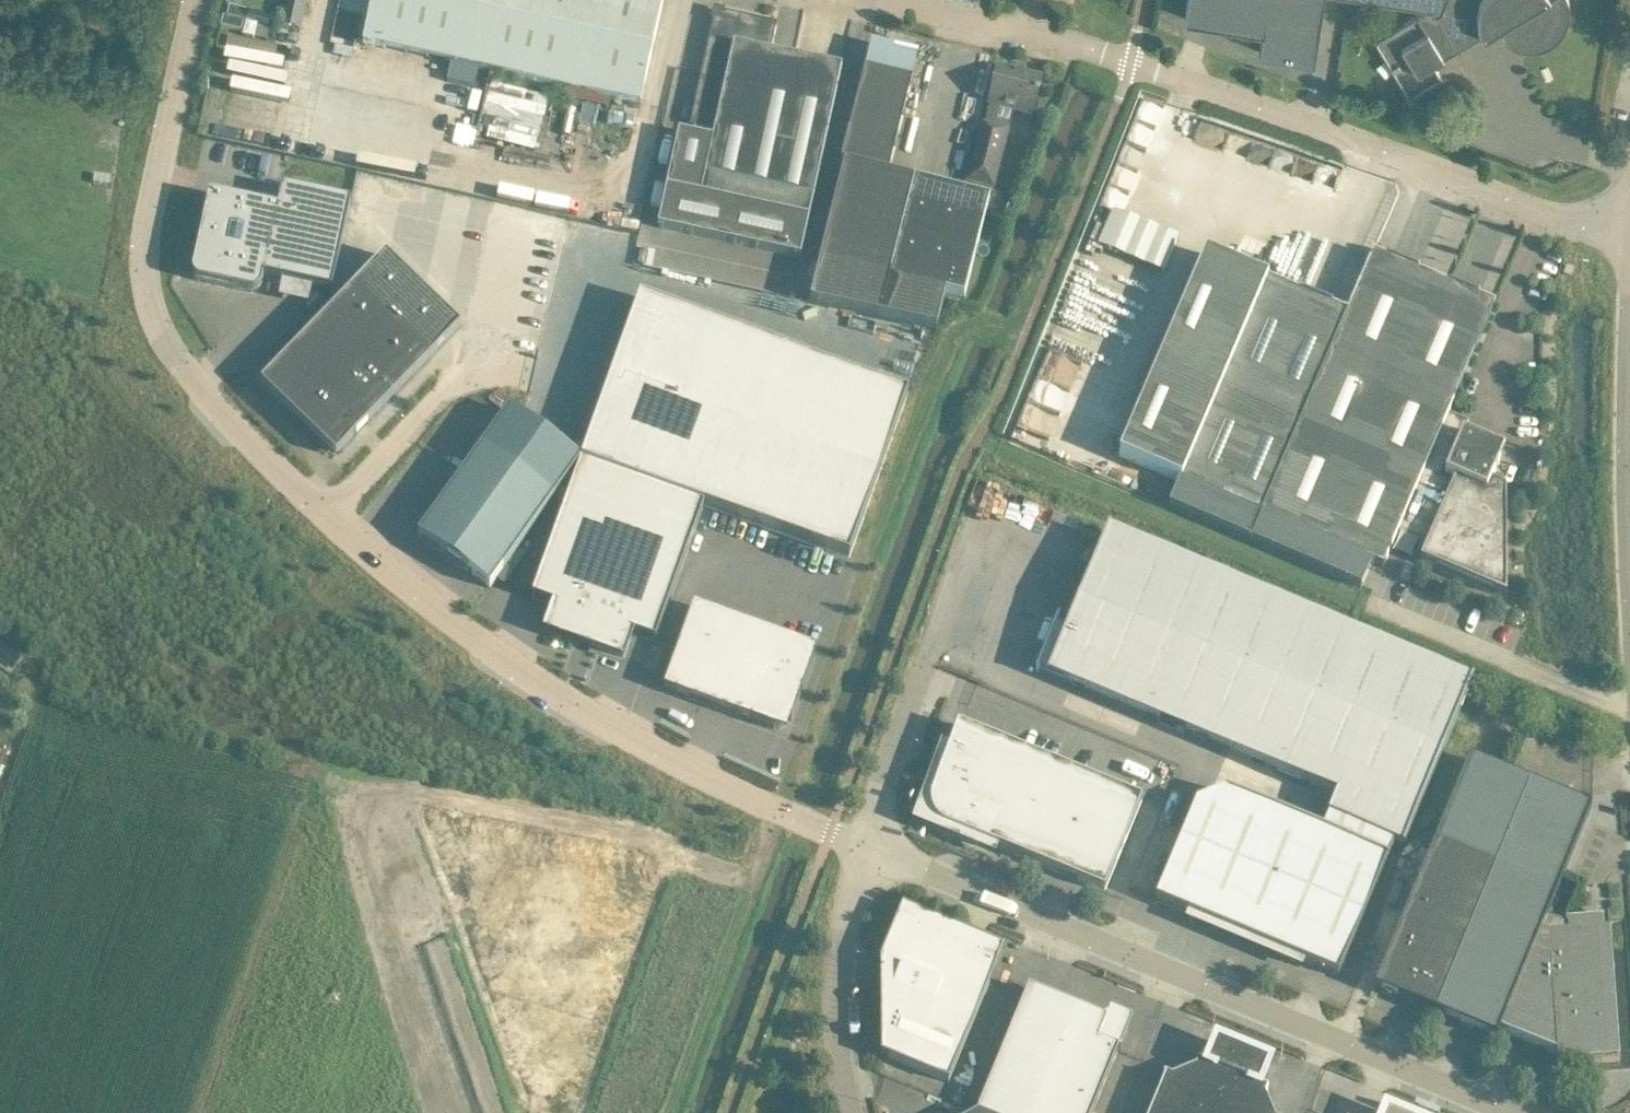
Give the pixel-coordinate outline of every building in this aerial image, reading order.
[(281,27),(301,32),(308,0),(287,0),(281,27)] [(443,60),(457,0),(373,0),(363,43),(443,60)] [(542,82),(560,0),(457,0),(443,60),(452,62),(447,83),(477,91),(482,69),(542,82)] [(542,82),(641,103),(663,0),(560,0),(542,82)] [(1323,0),(1188,0),(1185,18),(1262,31),(1259,51),(1314,60),(1323,0)] [(1432,5),(1435,10),(1457,47),(1496,24),(1498,27),(1500,30),(1502,32),(1505,35),(1508,37),(1511,38),(1514,40),(1517,41),(1520,42),(1524,42),(1527,43),(1530,43),(1534,43),(1537,42),(1541,41),(1544,40),(1547,39),(1550,37),(1553,35),(1555,33),(1558,30),(1560,28),(1562,25),(1564,22),(1565,19),(1567,16),(1567,12),(1568,9),(1568,5),(1568,2),(1568,0),(1402,0),(1432,5)] [(1435,10),(1432,5),(1380,36),(1409,84),(1400,90),(1405,98),(1441,76),(1433,62),(1457,47),(1435,10)] [(229,7),(227,17),(244,21),(247,22),(250,12),(229,7)] [(715,131),(713,140),(679,132),(658,227),(801,258),(842,69),(771,53),(776,28),(773,23),(726,13),(713,21),(691,122),(694,127),(715,131)] [(223,17),(221,27),(241,32),(244,21),(227,17),(223,17)] [(246,24),(243,37),(254,40),(255,38),(266,41),(269,29),(246,24)] [(820,262),(810,302),(936,330),(945,294),(964,299),(986,213),(1003,219),(1011,198),(991,193),(993,187),(1007,131),(1012,110),(1033,115),(1042,79),(1009,70),(1009,73),(997,70),(989,104),(990,104),(985,125),(983,125),(969,181),(966,194),(888,174),(912,81),(918,55),(871,43),(865,69),(841,164),(845,165),(820,262)] [(550,90),(488,79),(480,124),(542,135),(550,90)] [(1129,140),(1151,148),(1167,99),(1145,91),(1129,140)] [(496,133),(442,120),(440,127),(494,140),(496,133)] [(282,188),(278,210),(245,202),(209,195),(192,271),(192,274),(193,276),(194,278),(195,280),(197,281),(199,282),(250,293),(253,293),(255,293),(257,292),(259,291),(260,289),(261,287),(263,278),(331,293),(351,203),(282,188)] [(1118,209),(1103,246),(1170,273),(1185,237),(1118,209)] [(1119,456),(1139,464),(1179,481),(1169,506),(1361,588),(1363,586),(1370,567),(1372,564),(1383,568),(1398,533),(1427,545),(1420,560),(1485,588),(1506,597),(1506,579),(1502,579),(1502,487),(1491,482),(1495,472),(1489,469),(1493,461),(1489,453),(1481,449),(1484,443),(1463,434),(1468,422),(1449,414),(1495,305),(1373,253),(1347,314),(1206,253),(1119,456)] [(386,256),(264,381),(339,454),(461,328),(386,256)] [(581,462),(532,597),(556,606),(547,630),(623,657),(631,633),(656,642),(704,506),(849,558),(908,393),(640,297),(581,461),(581,462)] [(482,447),(418,537),(490,588),(554,499),(581,461),(509,410),(482,447)] [(452,467),(446,475),(453,479),(459,471),(452,467)] [(1196,804),(1155,901),(1191,916),(1190,920),(1300,966),(1302,962),(1338,977),(1395,841),(1405,845),(1471,686),(1469,685),(1468,687),(1108,536),(1109,535),(1106,534),(1065,632),(1056,628),(1058,623),(1057,622),(1036,671),(1038,672),(1038,671),(1066,682),(1067,678),(1339,792),(1331,812),(1322,832),(1226,792),(1196,804)] [(663,690),(774,729),(775,727),(779,729),(787,725),(789,720),(791,721),(817,650),(694,605),(663,690)] [(989,845),(1104,892),(1142,800),(958,725),(947,756),(943,754),(928,794),(932,796),(931,801),(931,806),(932,811),(934,816),(937,820),(941,824),(946,826),(944,830),(988,848),(989,845)] [(1375,989),(1379,991),(1381,988),(1493,1035),(1492,1038),(1496,1040),(1500,1031),(1555,1054),(1557,1076),(1559,1076),(1558,1055),(1581,1053),(1582,1062),(1579,1062),(1579,1065),(1619,1061),(1612,959),(1609,959),(1609,963),(1600,963),(1598,931),(1568,933),(1567,921),(1564,922),(1565,928),(1546,920),(1591,809),(1586,807),(1585,810),(1473,764),(1474,761),(1470,759),(1375,989)] [(882,1055),(948,1083),(990,982),(950,966),(959,946),(898,921),(881,962),(882,1055)] [(1118,1051),(1120,1052),(1121,1050),(1119,1049),(1127,1029),(1106,1020),(1107,1018),(1106,1017),(1105,1019),(1029,988),(977,1112),(1092,1112),(1118,1051)] [(1151,1112),(1271,1112),(1265,1097),(1268,1090),(1259,1086),(1269,1063),(1216,1041),(1207,1065),(1198,1061),(1195,1069),(1171,1079),(1164,1076),(1163,1077),(1165,1078),(1151,1112)]
